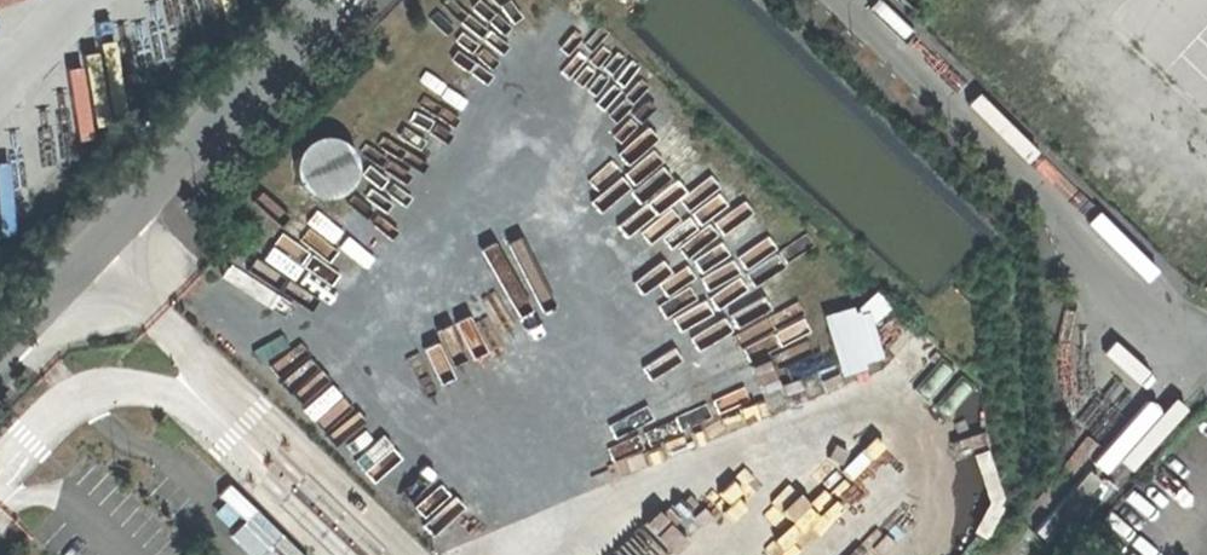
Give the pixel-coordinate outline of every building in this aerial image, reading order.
[(320,136),(286,165),(320,206),(355,177),(320,136)]
